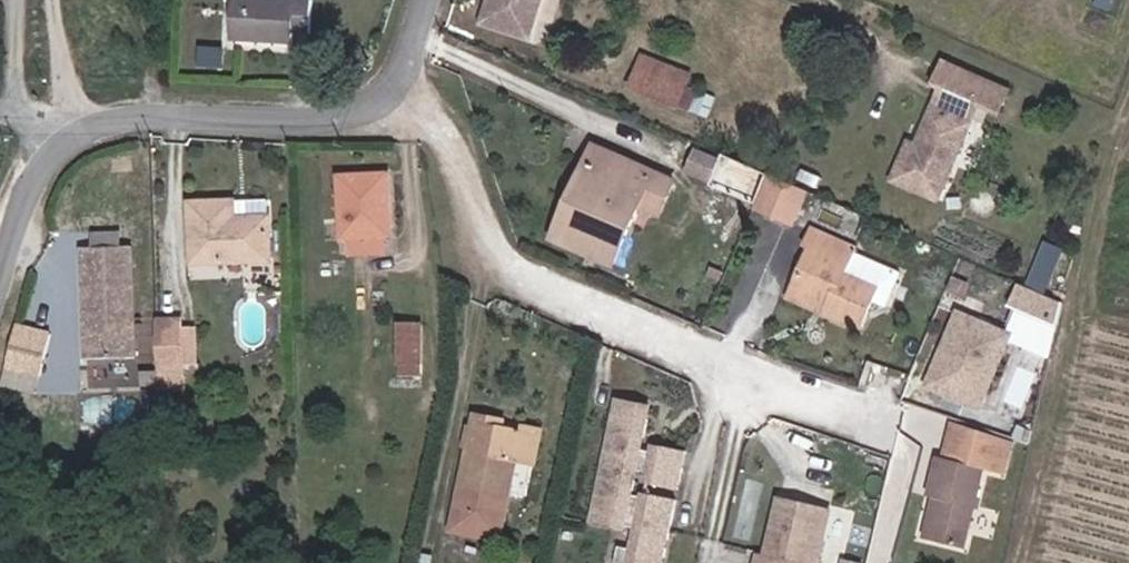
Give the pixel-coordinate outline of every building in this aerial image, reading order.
[(300,0),(222,0),(219,37),(283,43),(284,31),(297,33),(300,0)] [(524,45),(542,0),(488,0),(478,27),(524,45)] [(644,48),(635,67),(682,87),(690,67),(644,48)] [(682,87),(635,67),(627,89),(686,113),(694,92),(682,87)] [(996,124),(1005,101),(942,74),(933,99),(996,124)] [(885,191),(932,211),(963,134),(928,120),(914,154),(904,150),(885,191)] [(591,140),(586,153),(644,178),(650,165),(591,140)] [(682,170),(710,180),(719,159),(690,148),(682,170)] [(672,174),(650,165),(644,178),(586,153),(575,178),(586,183),(563,238),(613,259),(637,202),(657,211),(672,174)] [(708,184),(750,201),(763,171),(721,154),(719,159),(710,180),(708,184)] [(763,171),(750,201),(785,214),(796,186),(763,171)] [(342,242),(377,241),(382,241),(380,178),(334,177),(334,241),(342,242)] [(552,233),(563,238),(586,183),(575,178),(552,233)] [(226,213),(226,196),(187,196),(187,255),(263,256),(261,214),(226,213)] [(261,197),(226,196),(226,213),(261,214),(261,197)] [(818,305),(815,313),(852,328),(869,289),(837,275),(846,252),(803,233),(795,251),(797,251),(781,290),(818,305)] [(377,255),(377,241),(342,242),(343,255),(377,255)] [(1033,276),(1053,283),(1065,248),(1044,242),(1033,276)] [(132,250),(86,249),(86,353),(131,353),(132,250)] [(385,353),(406,357),(416,309),(395,305),(385,353)] [(1059,314),(1044,307),(1034,332),(1049,338),(1059,314)] [(154,309),(155,360),(181,360),(181,349),(179,317),(179,309),(154,309)] [(1012,336),(962,313),(929,384),(965,400),(974,380),(989,387),(1012,336)] [(193,317),(179,317),(181,349),(194,349),(193,317)] [(15,318),(0,380),(0,387),(20,391),(25,372),(37,376),(49,327),(15,318)] [(155,360),(154,373),(181,373),(181,360),(155,360)] [(37,376),(25,372),(20,391),(33,394),(37,376)] [(989,387),(974,380),(965,400),(980,407),(989,387)] [(642,410),(613,403),(611,414),(608,414),(606,423),(609,423),(606,433),(603,433),(600,447),(603,448),(601,458),(598,457),(593,477),(597,477),(594,488),(591,487),(583,526),(616,533),(616,530),(631,533),(630,536),(627,536),(625,543),(628,544),(626,554),(611,550),(609,562),(652,562),(652,560),(655,561),(657,553),(654,552),(656,543),(659,543),(668,504),(636,497),(635,501),(622,498),(623,495),(626,495),(628,484),(625,484),(628,475),(640,477),(638,487),(670,494),(679,456),(647,449),(646,457),(632,454),(635,442),(637,443),(641,428),(638,427),(642,410)] [(495,419),(473,414),(445,528),(493,539),(503,497),(512,461),(529,466),(537,432),(519,427),(518,433),(500,428),(493,427),(495,419)] [(502,421),(495,419),(493,427),(500,428),(502,421)] [(1003,446),(951,427),(943,463),(934,460),(925,501),(934,504),(925,543),(963,551),(980,470),(997,474),(1003,446)] [(529,466),(512,461),(503,497),(521,501),(529,466)] [(776,508),(764,562),(816,562),(825,518),(776,508)]
